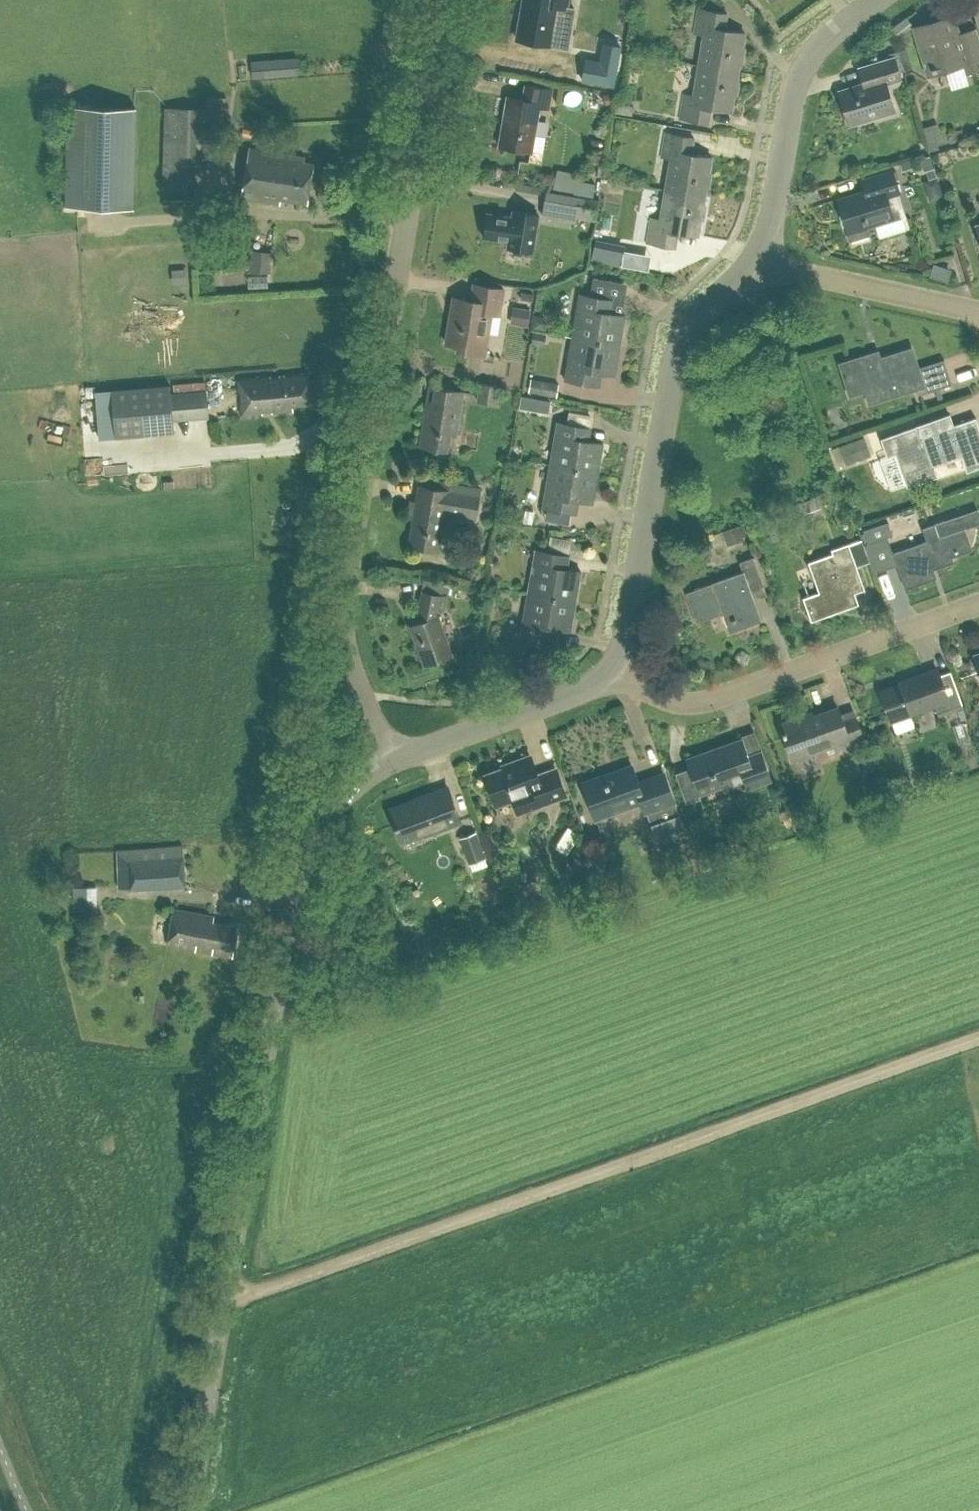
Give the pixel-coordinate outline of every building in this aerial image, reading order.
[(517,38),(551,44),(557,6),(566,7),(568,0),(524,0),(517,38)] [(978,25),(978,0),(971,0),(978,25)] [(704,34),(699,64),(737,71),(739,62),(741,62),(744,48),(741,47),(744,31),(724,28),(727,12),(699,7),(694,32),(704,34)] [(953,14),(913,26),(928,74),(964,63),(967,72),(978,68),(978,43),(974,28),(959,33),(953,14)] [(585,56),(581,78),(613,83),(619,44),(602,41),(599,58),(585,56)] [(901,78),(894,56),(859,67),(864,82),(839,89),(849,124),(895,110),(886,82),(901,78)] [(736,80),(737,71),(699,64),(694,94),(684,93),(680,118),(708,122),(711,107),(731,110),(733,94),(736,94),(738,80),(736,80)] [(552,89),(525,84),(523,98),(507,95),(499,144),(542,152),(545,136),(535,134),(540,106),(549,108),(552,89)] [(135,108),(67,106),(65,205),(133,207),(135,108)] [(211,109),(165,108),(162,189),(194,190),(196,141),(210,142),(211,109)] [(945,126),(930,126),(931,146),(946,146),(945,126)] [(666,188),(705,195),(706,186),(708,186),(711,172),(708,172),(711,156),(691,152),(694,136),(666,132),(661,156),(671,158),(666,188)] [(305,155),(249,146),(241,196),(280,202),(281,198),(307,202),(313,162),(304,161),(305,155)] [(838,198),(849,233),(851,240),(869,235),(866,226),(894,217),(887,195),(899,191),(892,169),(862,179),(865,190),(838,198)] [(703,204),(705,195),(666,188),(661,219),(651,217),(647,242),(675,247),(678,231),(698,234),(701,218),(703,218),(705,204),(703,204)] [(546,189),(543,207),(583,214),(595,215),(598,198),(586,196),(546,189)] [(513,216),(487,212),(483,236),(509,240),(508,246),(533,250),(539,214),(514,210),(513,216)] [(503,288),(474,283),(471,299),(454,296),(446,342),(460,344),(459,349),(484,354),(491,312),(499,314),(503,288)] [(571,336),(620,344),(625,315),(612,312),(614,299),(579,293),(571,336)] [(515,323),(534,324),(535,309),(516,309),(515,323)] [(620,344),(571,336),(564,378),(599,384),(601,371),(615,373),(620,344)] [(916,367),(910,347),(864,362),(862,355),(839,362),(849,395),(865,390),(869,402),(917,387),(919,393),(927,390),(932,403),(955,396),(951,383),(952,383),(944,358),(916,367)] [(309,402),(306,373),(285,375),(284,374),(238,378),(241,414),(262,412),(262,408),(272,407),(272,411),(293,409),(293,404),(309,402)] [(558,383),(530,378),(528,391),(556,396),(558,383)] [(169,392),(169,384),(112,389),(116,436),(173,431),(172,420),(208,417),(206,389),(169,392)] [(463,390),(430,385),(420,444),(447,449),(450,432),(456,433),(463,390)] [(976,416),(936,430),(932,419),(916,424),(931,465),(964,453),(969,468),(978,465),(978,430),(976,421),(978,420),(976,416)] [(549,463),(598,472),(603,442),(589,440),(591,427),(557,421),(549,463)] [(847,442),(850,462),(876,459),(873,438),(847,442)] [(835,444),(836,468),(848,467),(846,444),(835,444)] [(598,472),(549,463),(542,506),(545,507),(543,519),(566,522),(568,511),(576,512),(578,499),(593,501),(598,472)] [(480,488),(435,480),(434,487),(419,484),(416,505),(410,504),(408,516),(413,517),(409,544),(439,549),(445,510),(475,516),(480,488)] [(969,547),(958,514),(922,526),(926,539),(892,551),(894,555),(896,554),(907,585),(934,575),(931,566),(951,559),(949,554),(969,547)] [(888,520),(863,528),(867,541),(892,533),(888,520)] [(857,565),(848,542),(831,548),(833,553),(810,561),(820,591),(804,597),(812,618),(857,602),(845,569),(857,565)] [(534,549),(527,591),(575,600),(580,570),(566,568),(569,554),(534,549)] [(765,586),(753,555),(739,560),(742,570),(711,581),(712,582),(685,591),(696,622),(723,612),(729,631),(761,619),(751,591),(765,586)] [(447,595),(421,590),(415,622),(409,625),(423,664),(452,653),(438,614),(435,615),(436,607),(444,609),(447,595)] [(527,591),(520,634),(527,636),(524,651),(548,655),(551,640),(554,640),(556,627),(570,629),(575,600),(527,591)] [(940,678),(936,667),(907,677),(908,680),(881,689),(891,720),(892,719),(896,732),(915,725),(911,713),(936,705),(939,714),(963,706),(952,674),(940,678)] [(842,719),(837,706),(800,719),(798,716),(780,723),(792,758),(848,738),(851,746),(864,741),(855,715),(842,719)] [(733,713),(738,735),(749,733),(744,711),(733,713)] [(748,754),(742,737),(725,743),(726,745),(689,759),(694,774),(692,775),(698,792),(745,776),(749,786),(772,778),(761,749),(748,754)] [(537,775),(530,755),(509,762),(510,765),(486,774),(496,803),(514,797),(519,810),(565,793),(556,768),(537,775)] [(637,780),(631,763),(582,781),(588,798),(592,797),(599,818),(642,802),(645,811),(647,811),(659,845),(686,835),(673,801),(674,801),(663,771),(637,780)] [(460,821),(447,785),(422,794),(423,796),(390,808),(401,840),(424,832),(424,834),(460,821)] [(487,863),(476,831),(460,836),(471,869),(487,863)] [(185,856),(183,856),(182,844),(115,848),(118,887),(187,883),(185,856)] [(483,891),(492,909),(504,903),(495,885),(483,891)] [(215,916),(174,908),(168,944),(198,949),(198,948),(205,949),(205,950),(231,955),(237,925),(214,920),(215,916)]
